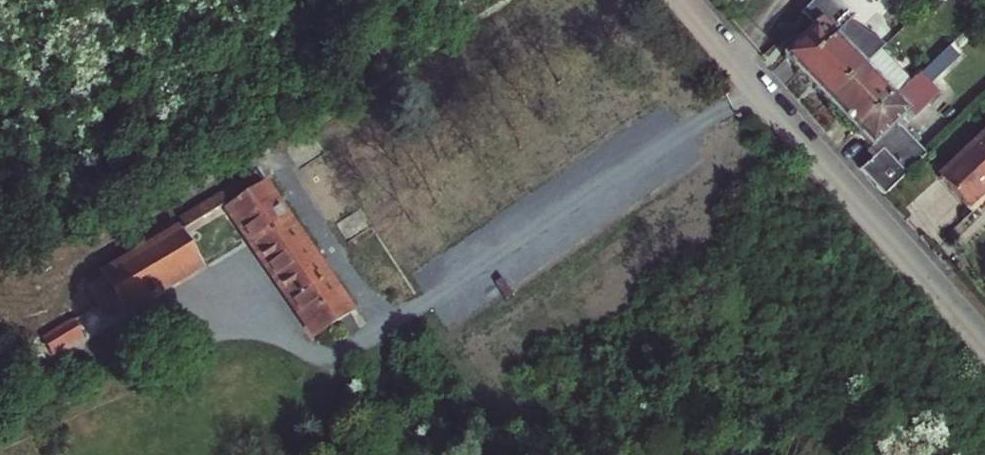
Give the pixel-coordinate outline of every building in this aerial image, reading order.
[(737,12),(749,0),(726,0),(737,12)] [(805,17),(814,27),(783,57),(799,74),(856,17),(856,16),(839,0),(822,0),(805,17)] [(801,13),(805,17),(822,0),(814,0),(801,13)] [(827,103),(864,67),(885,47),(859,31),(865,25),(856,17),(799,74),(827,103)] [(856,133),(871,149),(896,124),(908,113),(912,118),(933,98),(938,93),(929,84),(958,56),(948,45),(913,79),(856,133)] [(905,70),(900,75),(890,65),(876,80),(864,67),(827,103),(856,133),(913,79),(905,70)] [(871,149),(876,154),(883,148),(907,175),(925,157),(918,148),(896,124),(871,149)] [(984,190),(984,135),(939,179),(967,208),(984,190)] [(883,197),(907,175),(883,148),(876,154),(873,157),(860,170),(883,197)] [(876,154),(871,149),(868,152),(873,157),(876,154)] [(222,195),(179,220),(185,229),(225,205),(227,207),(267,266),(302,243),(262,184),(255,174),(222,195)] [(302,243),(307,240),(267,181),(262,184),(302,243)] [(227,207),(223,210),(263,270),(267,266),(227,207)] [(156,292),(199,266),(178,231),(168,237),(163,229),(130,248),(132,252),(135,257),(101,277),(87,286),(108,321),(122,312),(151,295),(156,292)] [(307,240),(302,243),(349,313),(355,309),(307,240)] [(267,266),(315,336),(349,313),(302,243),(267,266)] [(101,277),(135,257),(132,252),(98,272),(101,277)] [(159,297),(202,271),(199,266),(156,292),(159,297)] [(263,270),(310,340),(315,336),(267,266),(263,270)] [(503,298),(510,292),(498,276),(490,281),(503,298)] [(125,317),(154,300),(151,295),(122,312),(125,317)] [(51,354),(83,336),(73,320),(41,338),(51,354)] [(66,380),(85,370),(79,360),(61,371),(66,380)]
